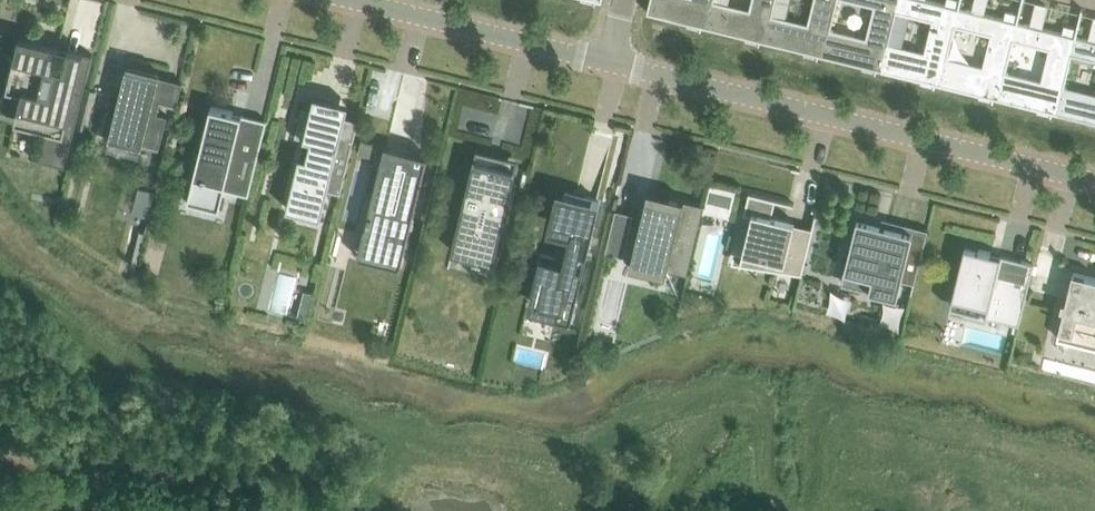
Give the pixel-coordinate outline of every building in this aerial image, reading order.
[(647,11),(688,21),(688,23),(701,26),(700,27),(702,28),(702,25),(707,26),(713,0),(650,0),(647,11)] [(719,0),(713,0),(707,26),(746,35),(746,37),(759,40),(759,42),(760,42),(761,39),(765,40),(772,13),(775,0),(753,0),(751,8),(719,0)] [(765,40),(805,50),(804,51),(817,55),(817,56),(818,56),(819,53),(823,54),(830,27),(837,0),(815,0),(810,22),(772,13),(765,40)] [(830,27),(823,54),(863,64),(863,66),(876,69),(875,70),(877,71),(877,67),(882,68),(888,41),(896,9),(899,0),(858,0),(876,4),(868,37),(830,27)] [(888,41),(882,68),(921,78),(921,80),(934,83),(934,85),(935,85),(936,82),(940,83),(947,56),(955,24),(959,7),(960,7),(961,0),(947,0),(946,3),(932,0),(899,0),(896,9),(934,19),(927,51),(888,41)] [(947,56),(940,83),(980,93),(979,94),(992,97),(992,99),(993,99),(994,96),(999,97),(1005,70),(1013,38),(1017,21),(1018,21),(1020,13),(1018,12),(1006,9),(1004,18),(960,7),(959,7),(955,24),(993,33),(985,65),(947,56)] [(1043,79),(1005,70),(999,97),(1038,107),(1038,109),(1051,112),(1050,113),(1052,113),(1053,110),(1057,111),(1064,84),(1071,52),(1076,35),(1078,27),(1077,26),(1065,23),(1062,32),(1018,21),(1017,21),(1013,38),(1051,47),(1043,79)] [(1076,35),(1071,52),(1094,58),(1094,40),(1076,35)] [(19,38),(14,59),(29,63),(28,67),(22,65),(17,87),(27,90),(23,104),(21,103),(19,111),(21,112),(20,119),(28,121),(27,123),(36,125),(40,126),(40,124),(47,126),(40,157),(32,155),(32,157),(65,165),(93,54),(91,53),(85,75),(79,73),(84,52),(68,48),(63,69),(54,67),(59,46),(19,36),(19,38)] [(127,67),(110,136),(131,141),(131,144),(142,147),(143,144),(159,148),(167,115),(158,112),(160,102),(176,105),(177,106),(183,81),(160,76),(160,75),(127,67)] [(1057,111),(1094,121),(1094,92),(1064,84),(1057,111)] [(311,107),(305,106),(303,105),(295,135),(304,137),(287,208),(321,216),(328,189),(341,192),(359,119),(346,116),(349,103),(315,94),(311,107)] [(224,188),(247,194),(249,194),(267,119),(265,119),(233,111),(211,106),(187,202),(189,202),(218,210),(219,210),(224,188)] [(428,155),(410,150),(387,144),(385,144),(362,238),(358,254),(358,256),(360,257),(382,262),(401,267),(411,224),(414,224),(415,218),(413,218),(428,155)] [(361,144),(358,155),(375,159),(378,149),(361,144)] [(487,163),(490,151),(477,148),(452,250),(454,250),(455,246),(493,255),(492,260),(494,260),(516,169),(487,163)] [(712,208),(732,210),(735,189),(714,187),(712,208)] [(651,191),(648,190),(642,216),(630,266),(666,274),(667,268),(688,273),(705,204),(665,194),(656,192),(651,191)] [(812,227),(795,223),(795,221),(771,215),(775,199),(794,204),(794,202),(749,191),(744,212),(745,213),(746,212),(752,214),(743,252),(776,260),(774,268),(794,271),(794,272),(802,273),(818,208),(812,207),(812,209),(816,210),(812,227)] [(560,275),(543,271),(534,304),(557,310),(556,315),(571,319),(600,201),(592,199),(592,202),(567,195),(560,225),(572,228),(560,275)] [(632,253),(642,213),(621,208),(611,248),(632,253)] [(911,292),(912,292),(928,229),(926,229),(925,235),(913,233),(913,232),(857,218),(841,283),(897,297),(903,274),(915,277),(911,292)] [(1019,324),(1034,262),(1022,259),(1021,260),(1000,254),(999,258),(990,256),(991,251),(965,245),(953,295),(988,304),(985,316),(1019,324)] [(135,246),(130,267),(135,269),(141,247),(135,246)] [(1094,346),(1094,276),(1073,271),(1057,336),(1094,346)] [(852,313),(856,295),(838,292),(834,310),(852,313)] [(888,319),(905,323),(910,305),(893,301),(888,319)]
